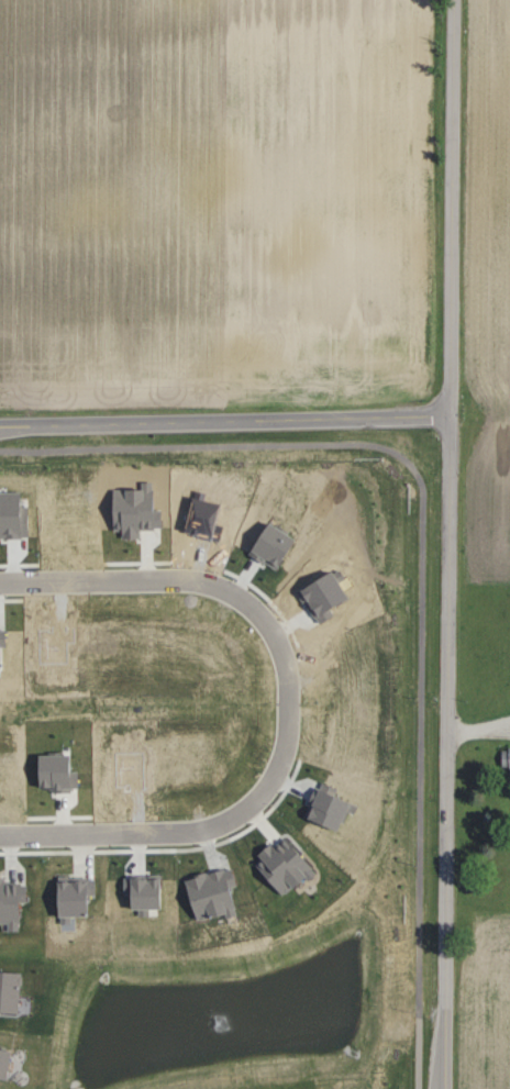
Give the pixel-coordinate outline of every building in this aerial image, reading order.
[(495,747),(496,769),(509,769),(509,747),(495,747)] [(26,755),(27,786),(45,786),(45,790),(75,789),(74,771),(67,771),(67,754),(26,755)] [(176,878),(186,920),(219,912),(220,916),(231,914),(228,900),(231,899),(228,885),(234,883),(229,865),(176,878)] [(93,878),(46,879),(47,915),(86,915),(86,895),(94,894),(93,878)] [(3,923),(3,930),(13,930),(12,902),(24,901),(24,883),(0,884),(0,923),(3,923)] [(14,1011),(15,969),(0,969),(0,1010),(14,1011)]
